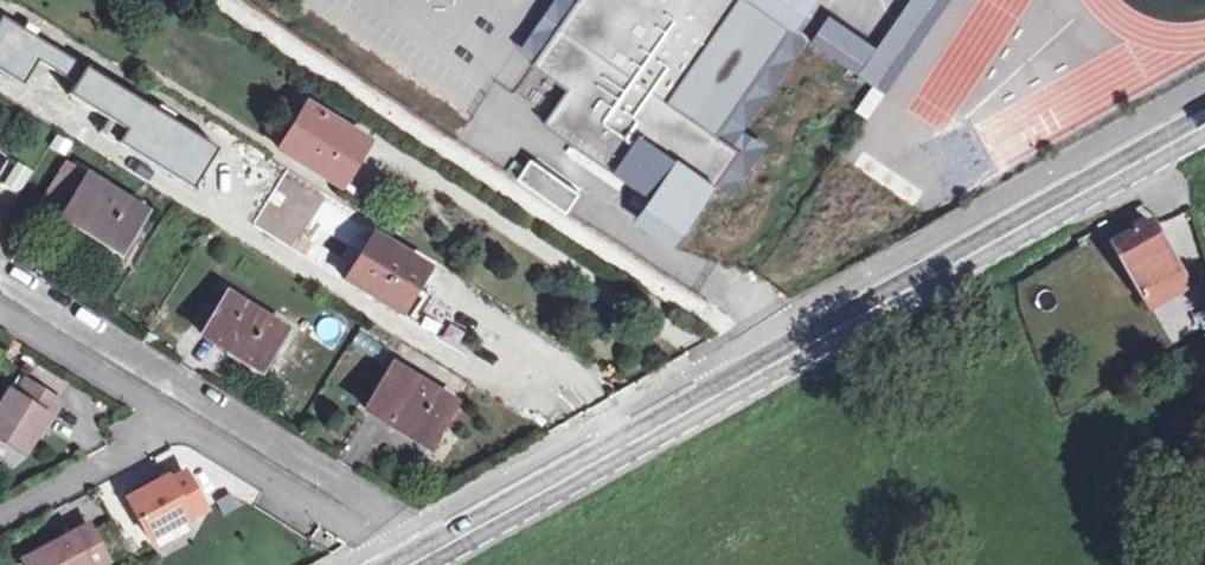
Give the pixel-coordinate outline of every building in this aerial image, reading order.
[(517,67),(551,91),(526,127),(673,229),(722,160),(695,141),(767,37),(712,0),(562,0),(517,67)] [(876,45),(826,12),(807,41),(887,93),(948,0),(905,0),(876,45)] [(117,98),(108,117),(126,126),(135,106),(117,98)] [(309,131),(296,152),(343,181),(358,157),(365,162),(377,142),(310,100),(295,123),(309,131)] [(282,143),(296,152),(309,131),(295,123),(282,143)] [(566,212),(580,190),(528,155),(514,176),(566,212)] [(12,161),(4,188),(21,194),(29,167),(12,161)] [(87,174),(62,216),(120,252),(146,210),(87,174)] [(1115,249),(1141,296),(1182,273),(1155,227),(1115,249)] [(404,310),(430,268),(377,235),(351,277),(404,310)] [(1182,273),(1141,296),(1149,309),(1189,286),(1182,273)] [(222,297),(199,332),(260,371),(283,335),(222,297)] [(400,413),(437,436),(455,406),(392,366),(364,409),(392,426),(400,413)] [(0,404),(0,438),(23,453),(47,415),(50,417),(60,401),(25,379),(16,394),(9,390),(0,404)] [(429,449),(437,436),(400,413),(392,426),(429,449)] [(169,479),(168,475),(127,497),(149,537),(205,507),(185,471),(169,479)] [(24,559),(27,564),(100,564),(108,561),(89,524),(24,559)]
